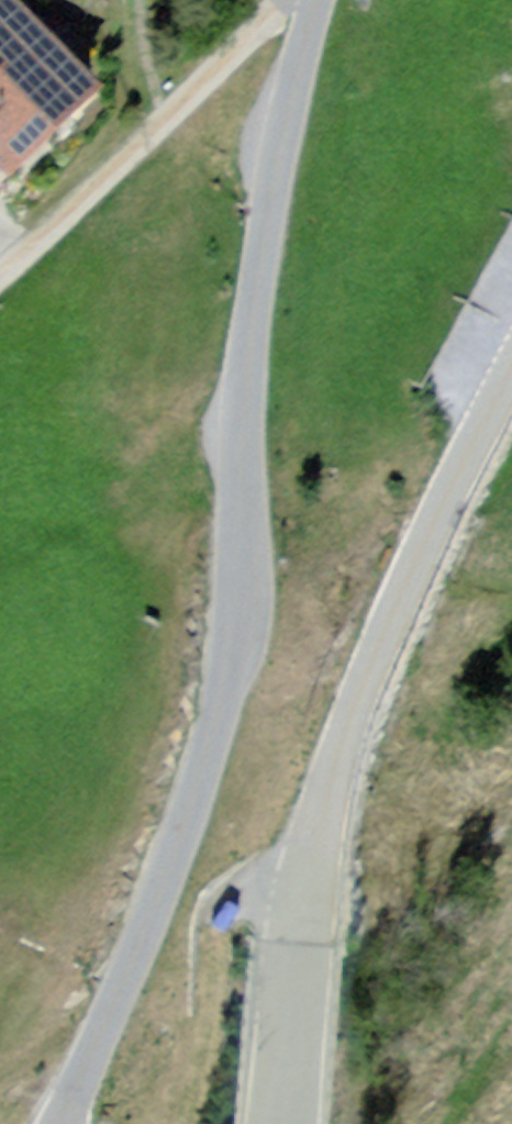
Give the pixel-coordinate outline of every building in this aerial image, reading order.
[(48,0),(29,0),(0,30),(0,138),(64,200),(157,105),(48,0)]
